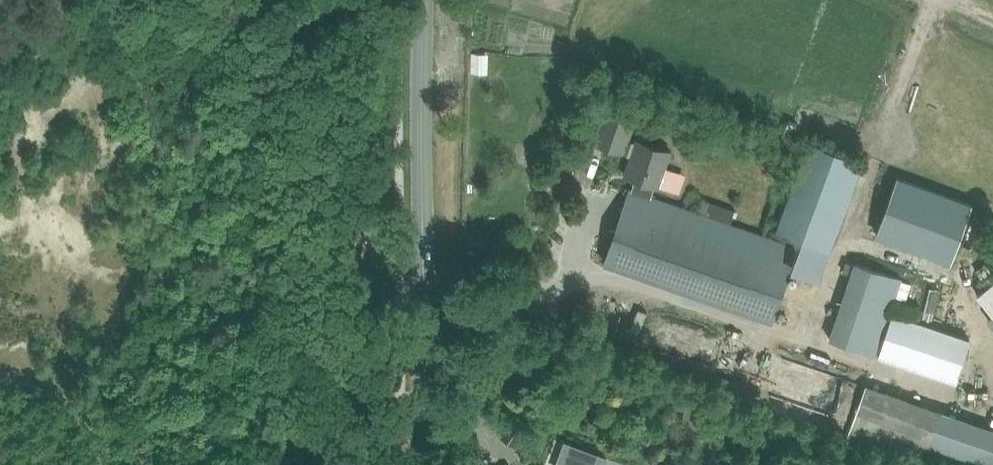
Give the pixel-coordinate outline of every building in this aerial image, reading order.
[(775,238),(651,196),(655,186),(658,188),(659,185),(677,191),(683,175),(665,168),(670,152),(639,142),(637,146),(626,142),(632,123),(602,113),(593,143),(634,156),(632,161),(629,159),(624,176),(635,180),(631,189),(629,188),(603,263),(773,322),(789,271),(798,247),(775,238)] [(817,281),(861,163),(810,144),(775,238),(798,247),(789,271),(817,281)] [(896,177),(876,234),(951,261),(971,205),(896,177)] [(696,211),(729,222),(734,209),(701,197),(696,211)] [(830,340),(876,356),(902,279),(856,264),(830,340)] [(878,357),(954,382),(969,338),(892,313),(878,357)] [(502,438),(525,452),(536,435),(513,420),(502,438)] [(556,464),(604,464),(606,458),(564,443),(556,464)]
